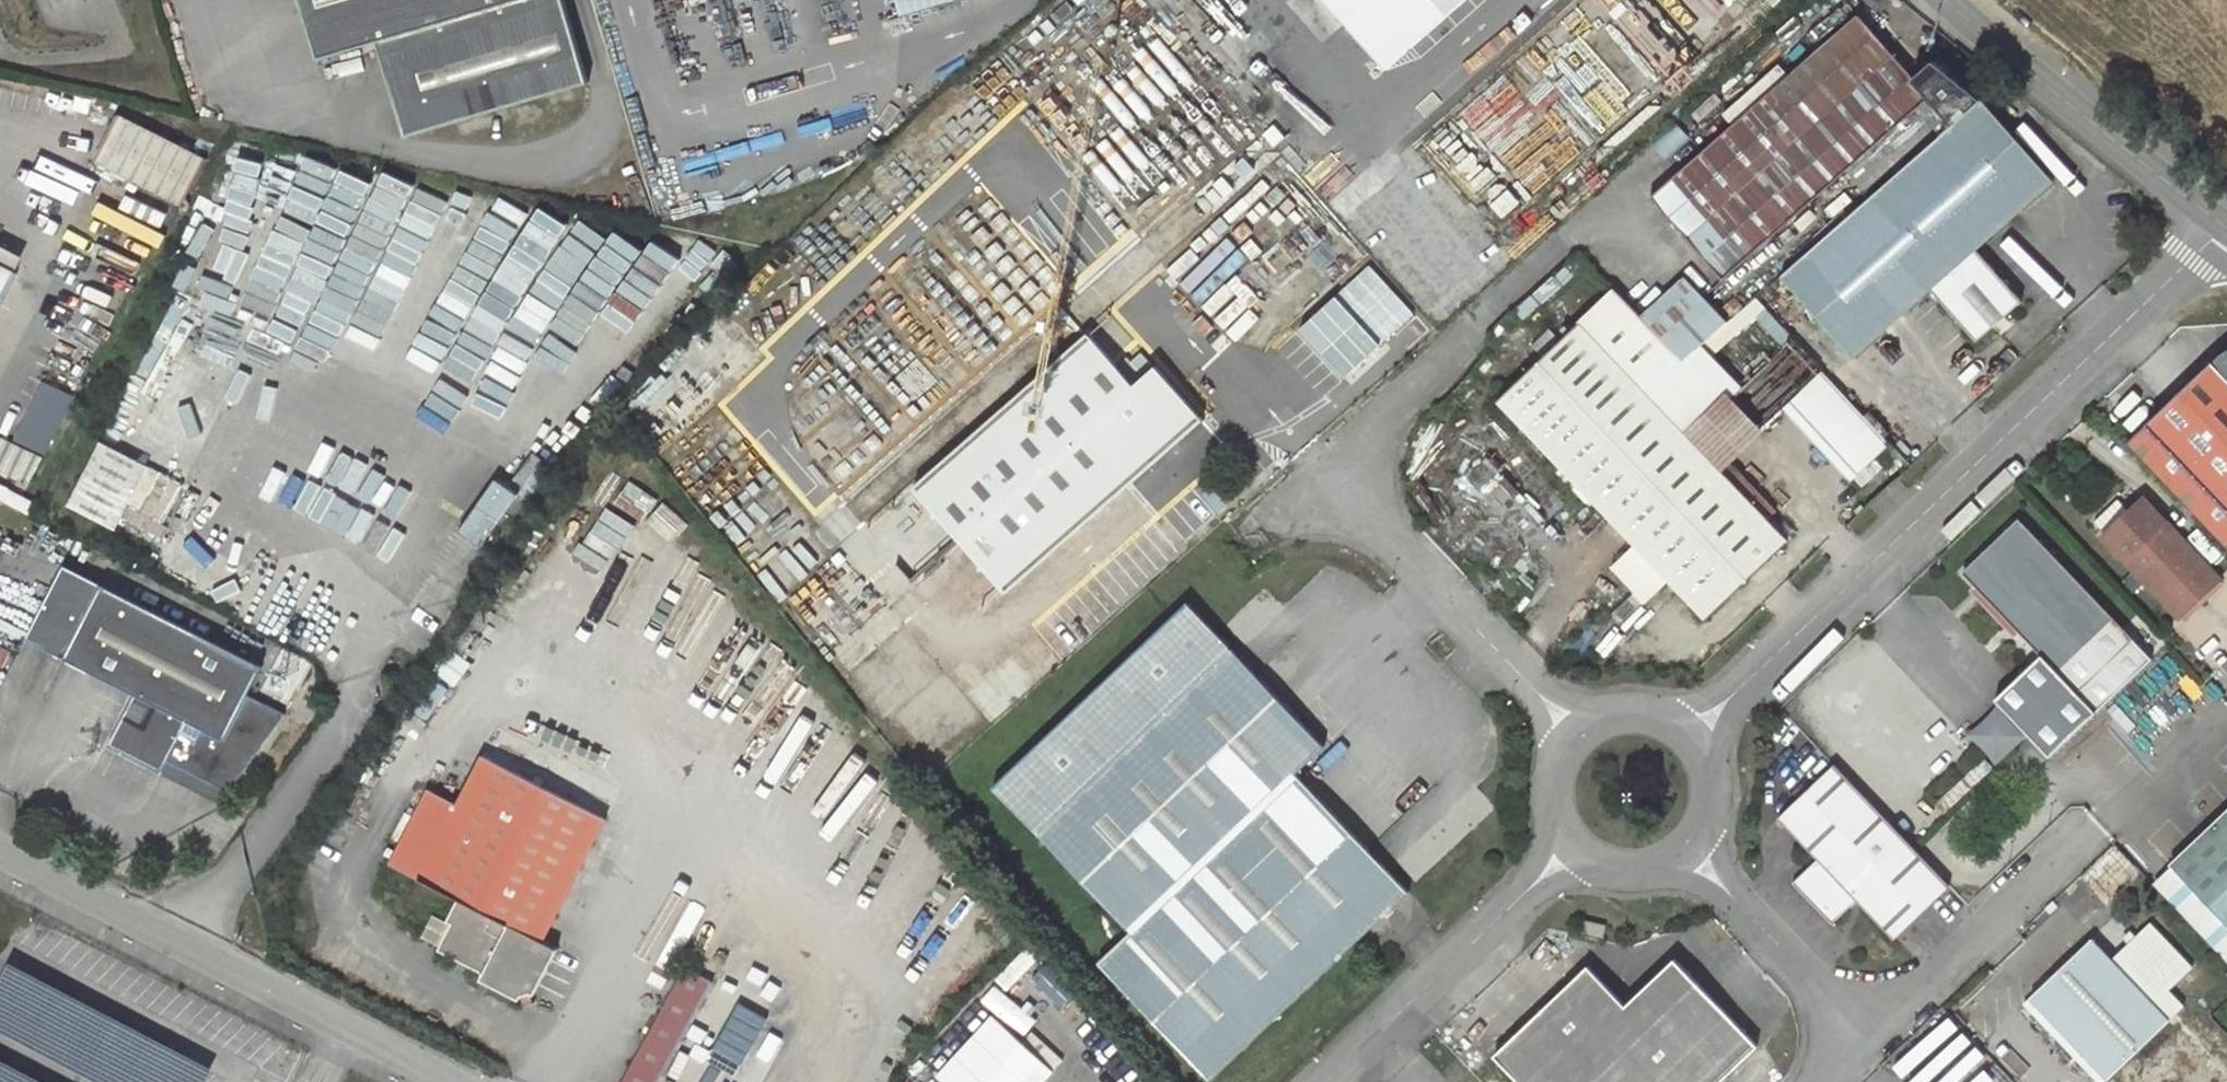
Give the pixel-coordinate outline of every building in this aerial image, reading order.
[(565,0),(300,0),(318,59),(378,42),(406,136),(589,82),(565,0)] [(901,15),(950,0),(896,0),(901,15)] [(1375,66),(1454,0),(1317,0),(1375,66)] [(1825,10),(1836,0),(1816,0),(1825,10)] [(1858,13),(1649,197),(1723,280),(1931,96),(1858,13)] [(1982,99),(1781,275),(1854,357),(1931,290),(1978,341),(2023,301),(1979,250),(2054,182),(1982,99)] [(208,158),(120,113),(96,160),(184,204),(208,158)] [(642,236),(601,309),(623,321),(664,248),(642,236)] [(12,268),(15,262),(0,254),(0,261),(12,268)] [(19,271),(12,268),(0,261),(0,309),(19,271)] [(1644,319),(1683,360),(1699,345),(1700,347),(1729,322),(1688,278),(1644,319)] [(1644,319),(1614,288),(1578,324),(1722,474),(1764,431),(1733,398),(1741,390),(1700,347),(1699,345),(1683,360),(1644,319)] [(1722,474),(1578,324),(1498,401),(1707,619),(1787,543),(1722,474)] [(1089,332),(914,486),(1007,592),(1203,418),(1155,364),(1151,369),(1142,376),(1134,384),(1089,332)] [(1126,358),(1142,376),(1151,369),(1135,350),(1126,358)] [(2128,444),(2226,545),(2226,376),(2213,362),(2128,444)] [(1891,442),(1825,370),(1787,407),(1853,478),(1891,442)] [(43,380),(16,440),(49,455),(76,394),(43,380)] [(150,419),(197,443),(211,414),(164,391),(150,419)] [(507,397),(499,412),(568,446),(575,432),(507,397)] [(133,507),(142,512),(164,470),(104,439),(71,503),(121,530),(133,507)] [(481,447),(467,477),(479,482),(526,505),(540,475),(481,447)] [(423,452),(394,513),(408,520),(436,462),(438,459),(423,452)] [(2144,499),(2102,538),(2179,617),(2220,578),(2144,499)] [(2152,659),(2134,640),(2019,519),(1963,575),(2042,656),(1995,701),(2049,757),(2152,659)] [(105,583),(66,563),(28,637),(67,657),(105,583)] [(105,583),(67,657),(136,692),(111,744),(164,770),(169,759),(231,790),(286,712),(250,694),(264,665),(105,583)] [(993,787),(1009,803),(1103,720),(1171,660),(1210,625),(1187,601),(993,787)] [(1009,803),(1130,932),(1170,894),(1238,828),(1297,772),(1303,766),(1324,745),(1210,625),(1171,660),(1103,720),(1009,803)] [(866,635),(838,661),(850,673),(878,647),(866,635)] [(429,789),(390,865),(458,899),(446,921),(452,924),(439,950),(483,973),(480,978),(519,999),(523,997),(527,1008),(533,1006),(530,995),(534,993),(559,950),(543,940),(606,819),(483,756),(458,804),(429,789)] [(169,759),(164,770),(223,801),(231,790),(169,759)] [(1835,766),(1779,819),(1818,860),(1794,883),(1833,925),(1857,902),(1894,940),(1951,887),(1835,766)] [(1170,894),(1130,932),(1098,963),(1211,1081),(1410,892),(1297,772),(1238,828),(1170,894)] [(2172,866),(2226,924),(2226,813),(2172,866)] [(2056,904),(2048,911),(2052,915),(2059,908),(2056,904)] [(1585,920),(1582,933),(1604,938),(1608,925),(1585,920)] [(2094,939),(2032,998),(2111,1079),(2186,1006),(2170,990),(2193,969),(2149,924),(2113,958),(2094,939)] [(1495,1055),(1520,1081),(1720,1081),(1758,1045),(1676,958),(1627,1004),(1588,965),(1495,1055)] [(757,1006),(686,966),(622,1081),(715,1081),(757,1006)] [(949,1081),(1049,1081),(1061,1070),(1021,1033),(1033,1020),(998,987),(991,995),(1004,1007),(941,1074),(949,1081)]
